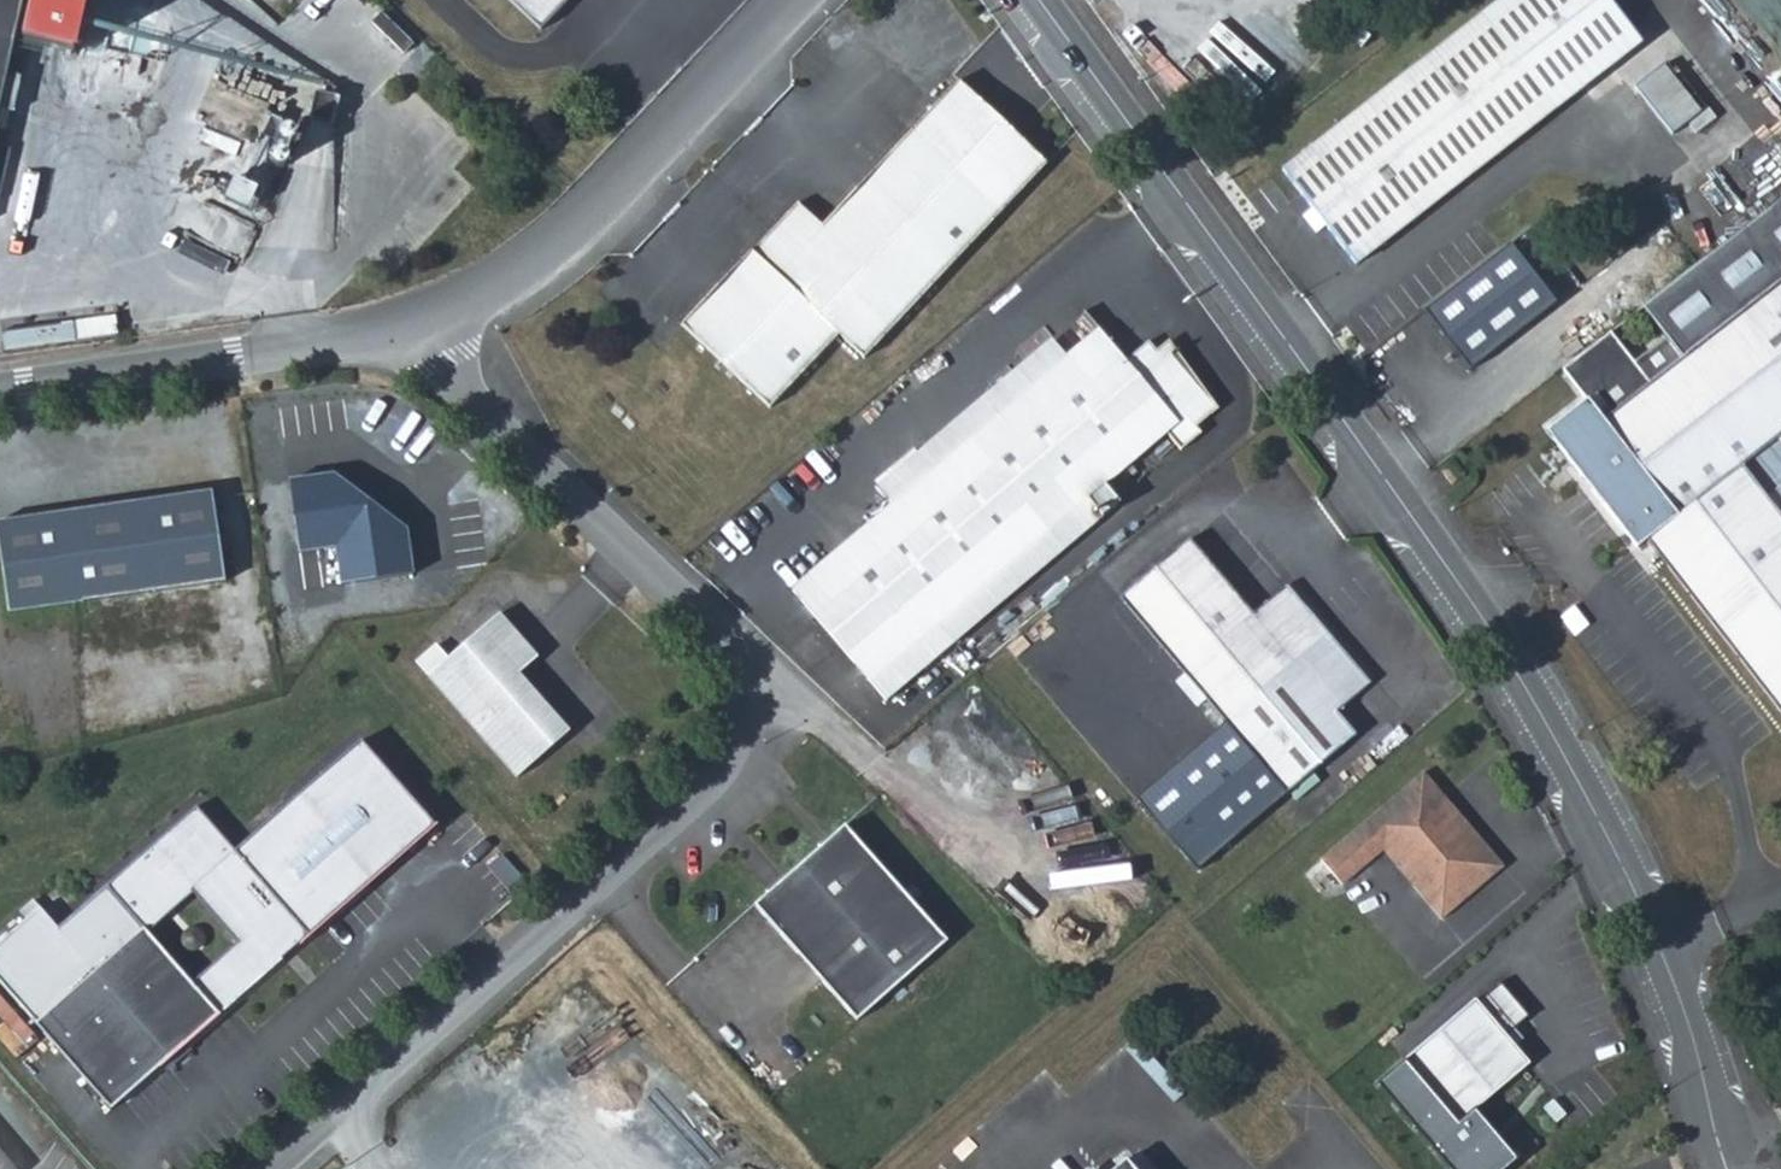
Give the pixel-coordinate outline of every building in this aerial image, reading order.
[(9,107),(19,64),(4,60),(18,0),(0,0),(0,105),(9,107)] [(68,49),(79,0),(27,0),(18,39),(68,49)] [(549,27),(573,0),(519,0),(549,27)] [(1357,269),(1642,44),(1607,0),(1502,0),(1283,174),(1313,213),(1302,222),(1314,238),(1327,230),(1357,269)] [(1660,67),(1632,89),(1670,137),(1698,115),(1660,67)] [(839,331),(864,356),(1002,209),(1044,165),(956,81),(820,224),(795,200),(773,224),(823,270),(800,295),(839,331)] [(1642,307),(1682,358),(1651,383),(1611,332),(1563,369),(1587,400),(1553,426),(1599,484),(1591,490),(1637,548),(1647,540),(1780,711),(1780,513),(1743,466),(1780,436),(1780,199),(1642,307)] [(823,270),(773,224),(680,323),(769,406),(839,331),(800,295),(823,270)] [(1476,370),(1563,302),(1517,244),(1431,312),(1476,370)] [(898,498),(976,591),(1076,506),(1091,524),(1102,515),(1087,496),(1166,429),(1181,447),(1201,430),(1196,424),(1212,410),(1207,404),(1212,398),(1212,382),(1204,365),(1190,352),(1174,350),(1165,357),(1149,338),(1127,357),(1100,326),(1059,361),(898,498)] [(1043,343),(883,480),(898,498),(1059,361),(1043,343)] [(1591,490),(1599,484),(1553,426),(1546,431),(1591,490)] [(1452,463),(1442,471),(1453,485),(1463,477),(1452,463)] [(0,523),(0,544),(9,612),(225,580),(212,493),(0,523)] [(938,623),(976,591),(898,498),(792,589),(886,699),(954,641),(938,623)] [(1076,506),(976,591),(991,609),(1091,524),(1076,506)] [(1190,539),(1119,598),(1283,794),(1353,735),(1333,711),(1368,682),(1287,585),(1253,614),(1190,539)] [(938,623),(954,641),(991,609),(976,591),(938,623)] [(497,615),(424,677),(512,780),(565,734),(516,676),(535,659),(497,615)] [(91,936),(76,949),(59,929),(41,908),(0,944),(0,982),(112,1109),(436,825),(361,740),(236,851),(197,806),(73,916),(91,936)] [(1404,830),(1441,797),(1420,773),(1318,862),(1340,887),(1381,851),(1389,844),(1404,830)] [(1500,865),(1441,797),(1404,830),(1467,893),(1500,865)] [(843,823),(753,902),(854,1018),(945,938),(843,823)] [(1420,879),(1412,886),(1440,918),(1467,893),(1404,830),(1389,844),(1420,879)] [(1412,886),(1420,879),(1389,844),(1381,851),(1412,886)] [(73,916),(59,929),(76,949),(91,936),(73,916)] [(1454,1168),(1506,1168),(1520,1157),(1477,1107),(1531,1060),(1507,1033),(1530,1013),(1501,980),(1478,1000),(1476,997),(1378,1083),(1454,1168)] [(0,1154),(0,1168),(13,1168),(0,1154)] [(1126,1158),(1114,1168),(1135,1168),(1126,1158)]
